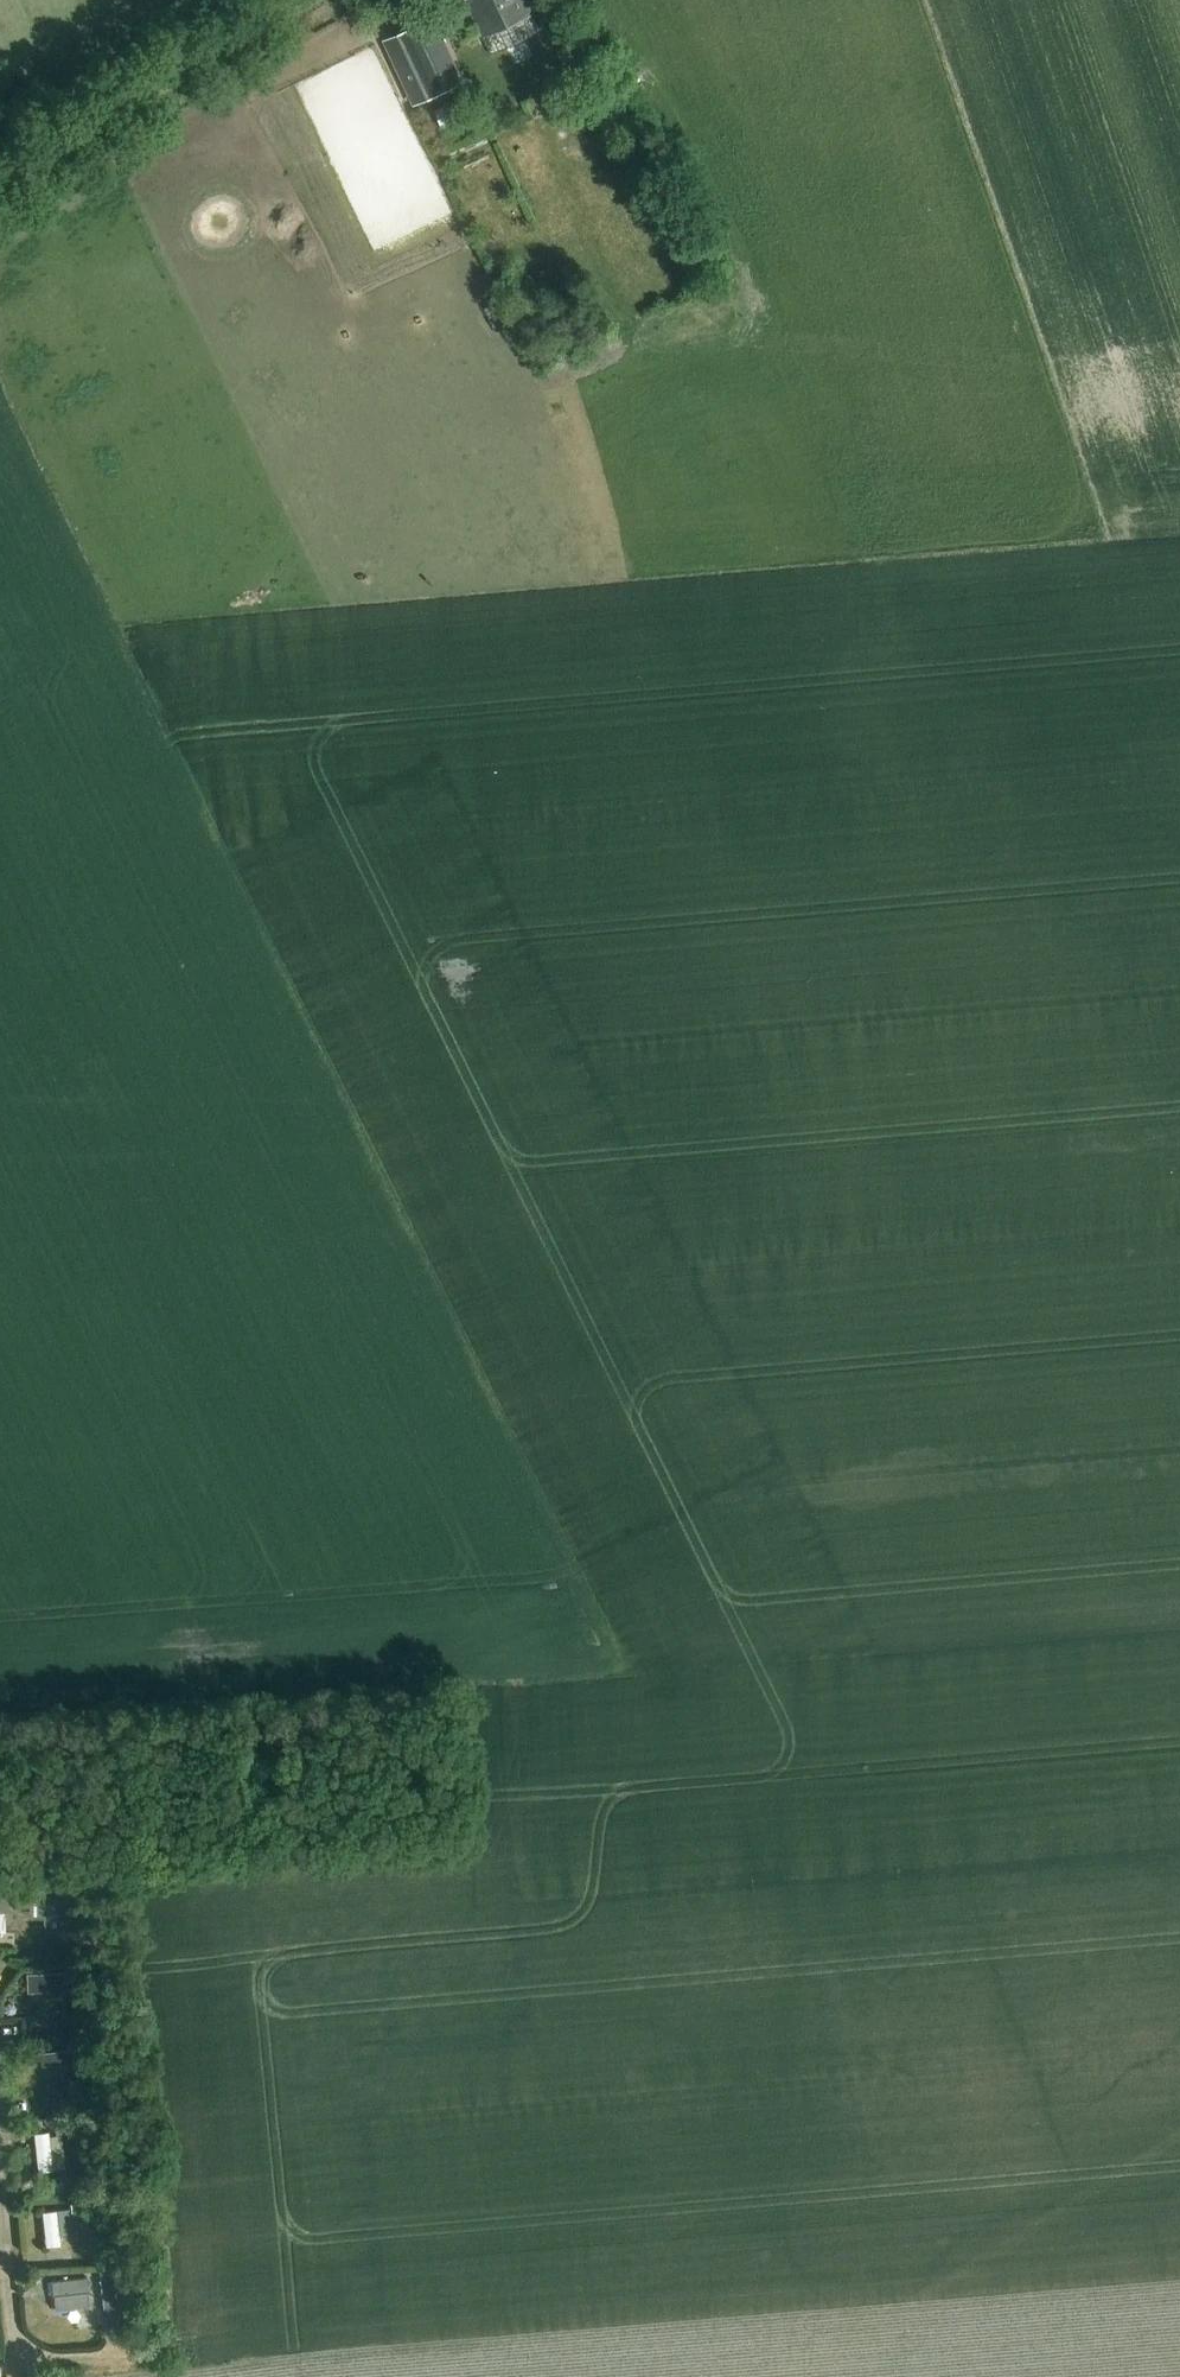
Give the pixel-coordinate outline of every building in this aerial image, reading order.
[(488,37),(538,14),(532,0),(471,0),(488,37)] [(450,47),(435,12),(406,25),(407,29),(403,31),(412,50),(416,48),(421,60),(450,47)] [(74,1901),(32,1901),(32,1938),(74,1938),(74,1901)] [(68,2002),(68,1974),(30,1975),(31,2002),(68,2002)] [(90,2030),(88,1988),(75,1989),(77,2031),(90,2030)] [(74,2044),(41,2047),(43,2072),(76,2069),(74,2044)] [(63,2118),(64,2130),(80,2128),(79,2117),(63,2118)] [(69,2173),(66,2134),(38,2136),(40,2175),(69,2173)] [(86,2200),(71,2201),(72,2213),(72,2216),(87,2215),(86,2211),(86,2200)] [(72,2213),(46,2215),(49,2250),(64,2248),(63,2237),(77,2235),(76,2219),(92,2217),(91,2211),(86,2211),(87,2215),(72,2216),(72,2213)] [(115,2268),(100,2269),(102,2294),(116,2292),(115,2268)] [(96,2282),(55,2285),(57,2312),(94,2309),(92,2294),(97,2293),(96,2282)]
